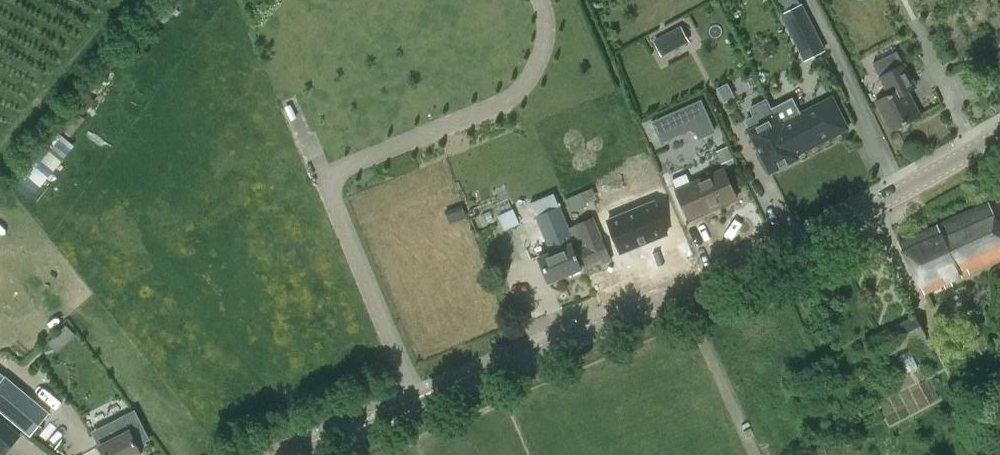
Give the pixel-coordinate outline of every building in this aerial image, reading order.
[(781,10),(801,2),(800,0),(777,0),(781,10)] [(783,15),(799,47),(820,36),(804,5),(783,15)] [(656,41),(663,54),(679,45),(672,32),(656,41)] [(900,49),(876,59),(888,95),(877,101),(893,129),(920,115),(908,91),(918,86),(900,49)] [(778,117),(797,154),(848,128),(833,98),(800,115),(793,101),(775,110),(774,108),(773,108),(777,117),(778,117)] [(652,122),(661,142),(690,129),(699,132),(701,137),(715,131),(702,100),(652,122)] [(797,154),(778,117),(777,117),(750,131),(771,172),(799,158),(797,154)] [(49,132),(6,184),(28,203),(71,151),(49,132)] [(730,147),(718,152),(724,164),(736,159),(730,147)] [(724,168),(691,183),(686,173),(673,178),(678,189),(676,189),(690,220),(738,199),(724,168)] [(565,198),(570,211),(586,204),(585,202),(597,197),(593,187),(565,198)] [(577,225),(585,246),(575,250),(572,244),(577,242),(561,205),(555,192),(530,203),(540,225),(529,230),(540,257),(550,281),(583,268),(583,267),(602,259),(604,263),(611,260),(594,218),(577,225)] [(615,220),(628,251),(675,232),(662,201),(615,220)] [(999,258),(999,226),(988,201),(901,242),(925,293),(999,258)] [(450,224),(459,220),(467,217),(462,205),(452,209),(445,211),(450,224)] [(516,210),(498,213),(504,229),(521,223),(516,210)] [(916,313),(865,337),(876,360),(911,343),(915,351),(931,344),(916,313)] [(907,373),(918,367),(910,351),(899,356),(907,373)] [(0,384),(0,409),(31,436),(49,414),(5,377),(0,384)] [(3,454),(21,436),(0,414),(0,452),(3,454)] [(128,432),(121,418),(109,424),(116,438),(102,445),(106,454),(140,454),(143,453),(131,430),(128,432)]
